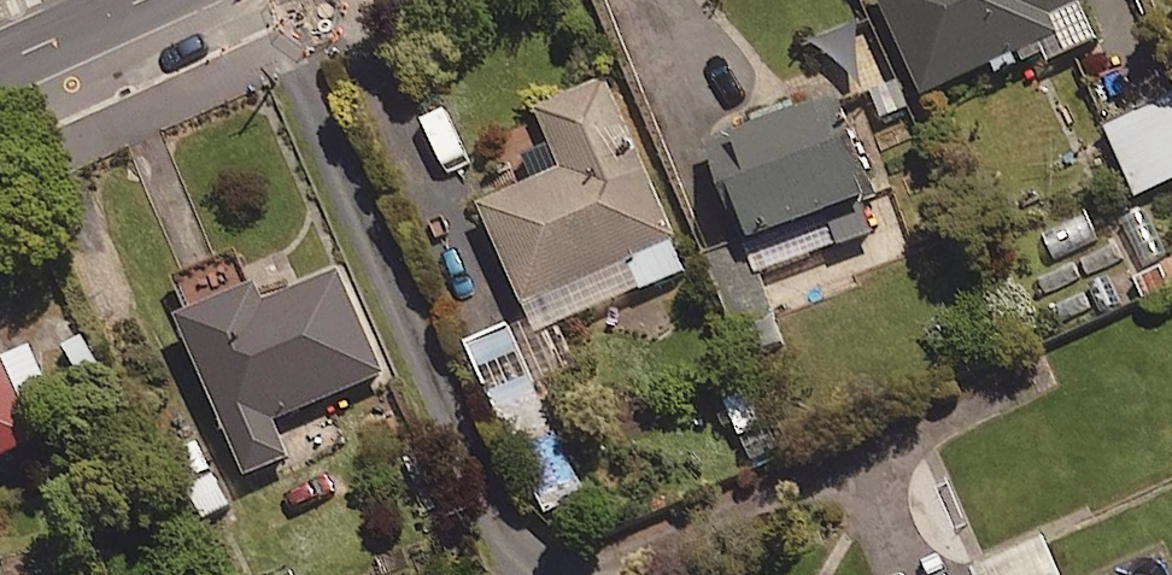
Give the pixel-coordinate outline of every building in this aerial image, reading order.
[(920,102),(998,72),(1001,79),(1049,60),(1051,65),(1098,46),(1080,0),(880,0),(920,102)] [(509,332),(536,393),(584,371),(566,329),(687,276),(606,89),(535,120),(561,179),(481,214),(529,324),(509,332)] [(761,281),(884,232),(834,107),(711,155),(749,252),(716,265),(755,362),(788,349),(761,281)] [(1105,136),(1134,202),(1171,185),(1171,107),(1105,136)] [(263,295),(192,325),(255,481),(295,465),(278,425),(388,381),(347,280),(270,312),(263,295)] [(89,331),(61,346),(84,387),(111,372),(89,331)] [(51,447),(9,354),(0,358),(0,471),(51,447)] [(587,511),(536,393),(492,411),(544,530),(587,511)] [(1047,552),(994,574),(1057,574),(1047,552)] [(382,562),(353,574),(388,574),(382,562)]
